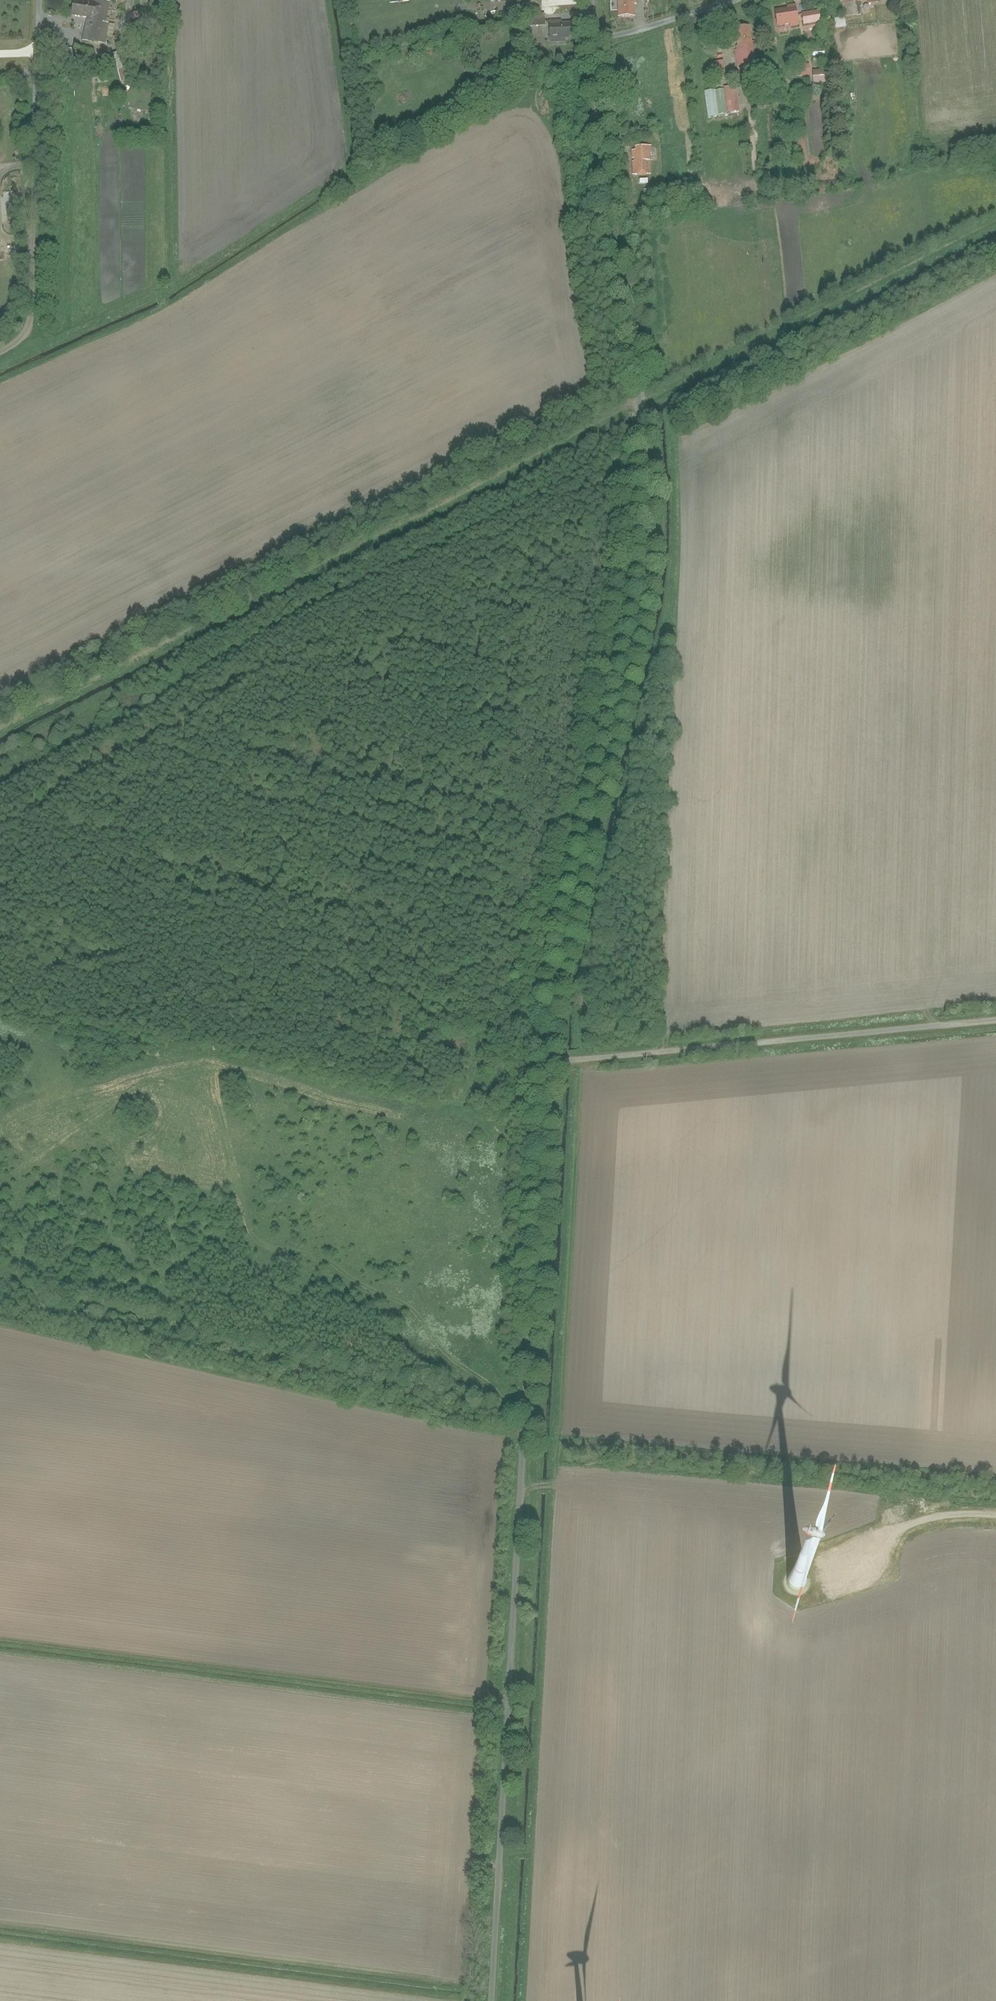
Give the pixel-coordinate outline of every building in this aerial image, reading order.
[(113,1),(103,0),(90,0),(89,3),(77,1),(75,16),(87,18),(84,41),(107,44),(113,1)] [(622,17),(639,16),(639,4),(640,4),(640,0),(621,0),(622,17)] [(861,15),(859,3),(845,5),(847,17),(861,15)] [(791,7),(778,9),(781,26),(795,24),(795,26),(803,24),(803,23),(802,13),(800,5),(791,6),(791,7)] [(803,23),(823,20),(821,10),(802,13),(803,23)] [(534,18),(535,31),(549,31),(548,17),(534,18)] [(848,17),(835,19),(836,28),(849,26),(848,17)] [(578,23),(552,24),(553,40),(579,39),(578,23)] [(757,41),(743,43),(746,64),(760,61),(757,41)] [(86,49),(83,59),(93,62),(96,52),(86,49)] [(727,60),(715,62),(717,75),(729,73),(727,60)] [(739,86),(726,88),(730,113),(743,111),(739,86)] [(706,90),(708,116),(727,115),(725,88),(706,90)] [(654,145),(638,146),(638,150),(634,150),(636,175),(653,174),(652,160),(655,160),(654,145)]
